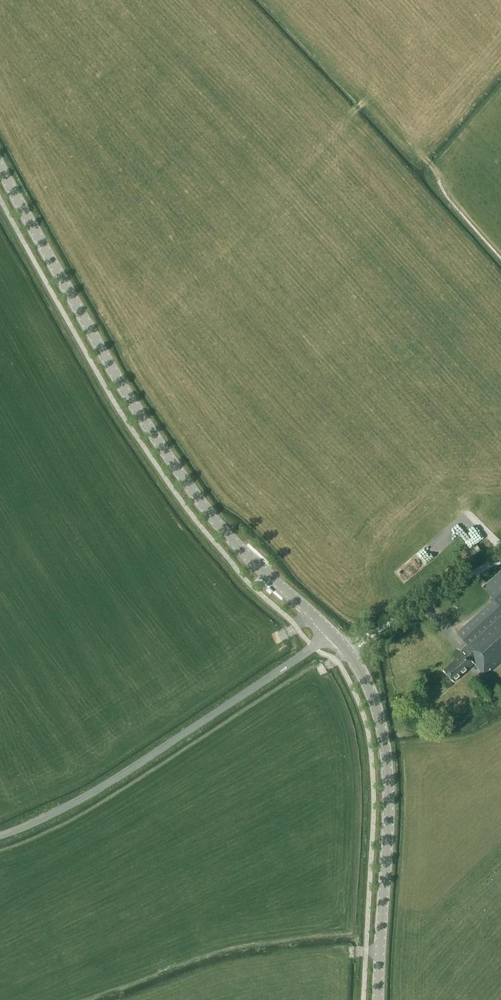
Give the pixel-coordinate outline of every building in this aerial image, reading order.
[(483,587),(494,599),(457,633),(467,644),(461,649),(463,652),(443,671),(454,682),(474,663),(476,664),(475,664),(485,674),(500,660),(500,571),(483,587)] [(321,675),(330,670),(329,669),(333,667),(329,659),(316,665),(321,675)]
